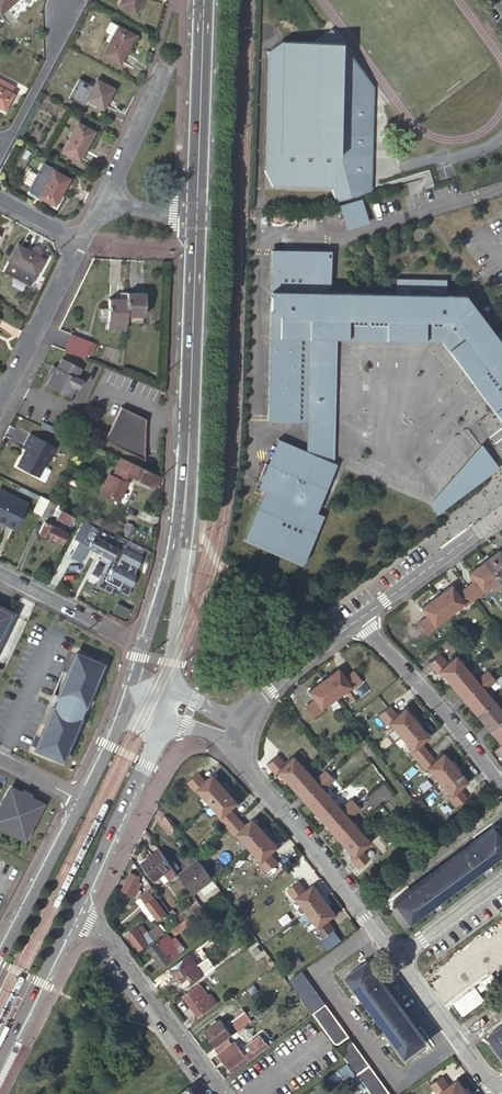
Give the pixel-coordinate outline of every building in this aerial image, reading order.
[(0,15),(18,0),(0,0),(0,14),(0,15)] [(119,5),(137,14),(144,0),(122,0),(119,5)] [(119,25),(111,21),(106,31),(114,35),(119,25)] [(136,35),(119,25),(114,35),(102,55),(120,64),(136,35)] [(370,188),(369,92),(374,88),(331,29),(314,42),(281,41),(268,52),(265,171),(272,186),(331,187),(332,204),(374,192),(374,188),(370,188)] [(12,92),(14,87),(0,80),(0,86),(12,92)] [(115,88),(97,80),(87,100),(104,109),(115,88)] [(0,86),(0,107),(6,110),(15,94),(12,92),(0,86)] [(95,132),(78,122),(62,152),(80,161),(95,132)] [(55,169),(44,163),(29,190),(40,195),(39,197),(56,206),(70,179),(54,171),(55,169)] [(358,202),(338,208),(344,231),(365,224),(358,202)] [(46,259),(18,243),(9,260),(36,275),(46,259)] [(397,280),(397,295),(330,294),(331,252),(273,251),(269,423),(308,423),(327,424),(329,333),(336,333),(444,334),(501,411),(501,333),(496,338),(465,297),(447,296),(447,281),(397,280)] [(146,293),(127,293),(127,300),(126,314),(146,315),(146,293)] [(108,325),(126,326),(126,321),(126,314),(127,300),(109,299),(108,325)] [(57,333),(54,341),(86,354),(90,346),(57,333)] [(336,340),(336,333),(329,333),(327,424),(334,424),(336,340)] [(336,340),(441,340),(494,412),(499,418),(501,415),(501,411),(444,334),(336,333),(336,340)] [(83,366),(64,357),(59,367),(60,370),(54,371),(47,383),(71,396),(76,385),(80,387),(84,379),(78,375),(83,366)] [(147,419),(122,407),(106,440),(138,456),(147,419)] [(327,424),(308,423),(307,453),(333,463),(334,424),(327,424)] [(22,456),(19,464),(20,468),(39,476),(44,464),(48,463),(55,447),(30,435),(23,449),(27,450),(24,456),(22,456)] [(307,453),(278,441),(279,442),(269,467),(261,486),(260,490),(258,489),(258,490),(266,493),(246,540),(304,564),(324,517),(324,516),(323,516),(321,522),(314,520),(326,490),(319,486),(321,481),(328,485),(337,465),(333,463),(307,453)] [(437,512),(497,469),(479,445),(429,502),(437,512)] [(156,487),(161,476),(125,459),(124,459),(121,466),(119,465),(114,476),(110,474),(102,492),(119,500),(128,482),(124,481),(127,474),(156,487)] [(261,486),(269,467),(266,465),(258,485),(261,486)] [(16,527),(28,503),(14,496),(13,498),(0,492),(0,519),(16,527)] [(33,511),(41,515),(42,514),(49,500),(40,496),(33,511)] [(61,509),(63,507),(49,500),(42,514),(51,519),(52,515),(70,524),(74,515),(61,509)] [(96,516),(93,522),(121,536),(129,540),(131,541),(137,529),(127,524),(124,529),(96,516)] [(67,532),(45,521),(39,533),(53,540),(54,539),(62,543),(67,532)] [(133,587),(137,576),(135,575),(138,567),(139,568),(143,556),(126,547),(129,540),(121,536),(119,540),(97,528),(96,530),(82,523),(74,539),(79,541),(71,556),(82,562),(90,547),(103,554),(111,558),(110,559),(111,559),(109,563),(108,563),(108,564),(109,564),(104,573),(103,573),(102,574),(96,586),(111,593),(114,588),(129,596),(132,586),(133,587)] [(481,558),(497,579),(501,575),(501,555),(499,551),(489,558),(487,554),(481,558)] [(103,554),(100,560),(102,561),(97,571),(102,574),(103,573),(104,573),(109,564),(108,564),(108,563),(109,563),(111,559),(110,559),(111,558),(103,554)] [(497,579),(481,558),(477,561),(479,565),(469,573),(476,581),(466,588),(474,599),(484,592),(483,590),(488,585),(497,579)] [(492,591),(501,585),(497,579),(488,585),(492,591)] [(464,607),(474,599),(466,588),(457,594),(451,586),(441,593),(439,590),(433,593),(449,614),(463,604),(464,607)] [(449,614),(433,593),(429,597),(432,601),(421,608),(427,616),(418,623),(426,635),(436,627),(434,624),(449,614)] [(118,604),(113,612),(125,619),(130,610),(118,604)] [(12,614),(0,608),(0,637),(12,614)] [(102,664),(75,653),(57,696),(55,695),(51,704),(53,705),(35,749),(62,760),(79,719),(80,719),(85,706),(102,664)] [(439,671),(451,684),(455,680),(467,671),(466,669),(470,667),(466,662),(463,665),(455,656),(447,663),(439,654),(428,663),(437,674),(439,671)] [(326,672),(320,676),(336,698),(350,687),(353,690),(363,682),(354,670),(344,677),(338,669),(328,676),(326,672)] [(455,680),(451,684),(463,700),(467,697),(487,679),(492,675),(487,670),(476,681),(472,676),(475,674),(471,669),(468,672),(467,671),(455,680)] [(467,697),(463,700),(476,715),(493,700),(492,699),(495,697),(491,692),(488,695),(484,690),(490,686),(496,680),(492,675),(487,679),(467,697)] [(490,686),(494,691),(501,684),(501,676),(501,675),(496,680),(490,686)] [(336,698),(320,676),(315,680),(318,683),(308,691),(314,699),(305,706),(313,718),(323,711),(322,708),(336,698)] [(476,715),(488,730),(495,724),(501,718),(501,710),(497,706),(500,704),(497,699),(494,702),(493,700),(476,715)] [(408,729),(420,720),(415,715),(412,718),(405,708),(396,715),(388,706),(378,716),(386,725),(389,723),(400,736),(408,729)] [(495,724),(488,730),(501,745),(501,744),(501,718),(495,724)] [(424,725),(420,720),(408,729),(400,736),(412,750),(409,752),(417,761),(419,760),(428,752),(421,744),(429,737),(421,728),(424,725)] [(435,760),(428,752),(419,760),(417,761),(424,770),(427,768),(438,782),(458,765),(454,760),(451,763),(443,754),(435,760)] [(284,780),(289,785),(305,770),(304,769),(307,766),(303,762),(300,765),(293,756),(285,763),(277,755),(266,764),(275,774),(277,772),(284,780)] [(458,765),(438,782),(450,795),(447,797),(455,807),(467,798),(459,788),(467,781),(459,772),(462,769),(458,765)] [(289,785),(302,799),(330,775),(326,770),(314,780),(310,776),(313,773),(309,769),(306,772),(305,770),(289,785)] [(199,790),(210,803),(229,785),(226,781),(223,784),(215,775),(206,782),(198,773),(187,783),(196,793),(199,790)] [(302,799),(315,814),(331,800),(330,799),(333,796),(329,791),(326,794),(322,789),(334,779),(330,775),(302,799)] [(229,785),(210,803),(222,817),(220,819),(227,827),(238,817),(231,810),(239,802),(231,793),(234,791),(229,785)] [(0,811),(0,826),(24,839),(42,805),(31,799),(33,795),(24,791),(22,795),(11,789),(0,811)] [(319,819),(328,829),(355,804),(352,799),(340,810),(336,805),(339,803),(335,798),(332,801),(331,800),(315,814),(319,819)] [(355,804),(328,829),(341,843),(357,829),(356,828),(359,825),(355,820),(352,823),(349,819),(360,809),(355,804)] [(246,827),(238,817),(227,827),(236,837),(236,836),(239,834),(250,847),(269,830),(265,826),(262,829),(254,819),(246,827)] [(168,819),(162,824),(172,837),(178,832),(168,819)] [(357,829),(341,843),(353,856),(350,859),(359,868),(370,859),(362,850),(370,843),(362,834),(365,832),(361,827),(358,830),(357,829)] [(393,901),(407,920),(501,851),(501,841),(493,828),(393,901)] [(269,830),(250,847),(261,861),(259,863),(267,873),(279,862),(271,854),(279,847),(270,838),(274,835),(269,830)] [(178,874),(160,850),(142,863),(147,870),(145,872),(147,875),(150,873),(155,881),(160,877),(165,883),(178,874)] [(180,875),(194,893),(200,888),(213,879),(202,865),(199,861),(180,875)] [(140,876),(131,872),(123,890),(136,896),(138,890),(134,888),(140,876)] [(200,888),(205,895),(217,886),(213,880),(213,879),(200,888)] [(307,911),(329,897),(325,892),(322,895),(314,884),(305,891),(298,881),(287,890),(295,900),(298,898),(307,911)] [(149,889),(139,896),(157,920),(163,915),(165,918),(168,915),(149,889)] [(332,902),(329,897),(307,911),(318,926),(315,928),(323,939),(335,930),(328,920),(336,914),(329,904),(332,902)] [(185,911),(189,916),(202,906),(198,902),(185,911)] [(178,924),(170,930),(175,936),(193,922),(189,916),(178,924)] [(135,929),(128,935),(140,950),(165,933),(159,925),(148,933),(142,925),(135,931),(135,929)] [(171,932),(148,949),(162,967),(185,950),(171,932)] [(190,953),(171,967),(171,969),(170,970),(171,971),(171,972),(172,973),(173,974),(174,975),(175,975),(176,975),(185,988),(208,971),(203,966),(200,967),(190,953)] [(300,957),(287,966),(291,971),(304,962),(300,957)] [(367,961),(348,975),(407,1055),(427,1041),(367,961)] [(226,977),(219,969),(207,978),(213,987),(226,977)] [(349,1037),(301,972),(289,981),(336,1046),(349,1037)] [(200,984),(184,996),(199,1017),(215,1004),(200,984)] [(247,1024),(252,1020),(243,1009),(234,1015),(236,1018),(231,1021),(238,1030),(247,1024)] [(205,1030),(217,1046),(227,1038),(232,1035),(220,1020),(205,1030)] [(247,1024),(238,1030),(242,1037),(252,1030),(247,1024)] [(491,1034),(501,1049),(501,1026),(491,1034)] [(257,1055),(269,1046),(260,1035),(249,1045),(257,1055)] [(217,1046),(213,1048),(233,1073),(255,1056),(251,1051),(245,1055),(234,1042),(232,1044),(227,1038),(217,1046)] [(339,1049),(371,1093),(390,1093),(351,1040),(339,1049)] [(357,1093),(365,1087),(347,1063),(340,1068),(357,1093)] [(472,1092),(469,1087),(465,1090),(458,1080),(449,1086),(442,1076),(431,1085),(437,1093),(440,1093),(442,1093),(469,1093),(472,1092)]
